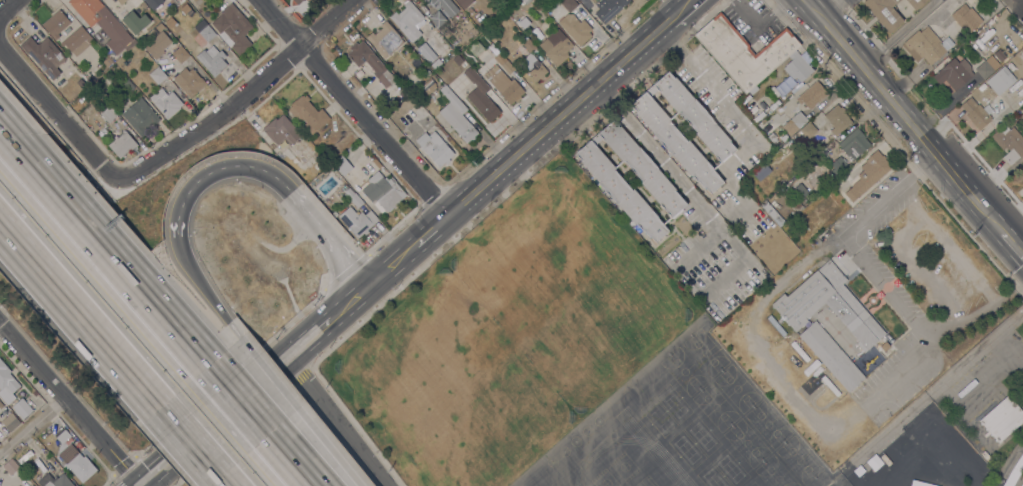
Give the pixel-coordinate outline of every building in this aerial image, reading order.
[(68,1),(69,0),(99,0),(136,43),(132,46),(130,44),(125,48),(124,47),(116,55),(105,43),(110,38),(96,22),(90,27),(68,1)] [(424,17),(422,18),(426,22),(422,25),(417,29),(422,34),(411,43),(389,17),(395,11),(398,14),(405,7),(403,5),(409,0),(424,17)] [(427,5),(423,0),(451,0),(459,10),(450,18),(439,4),(435,7),(430,2),(427,5)] [(463,9),(455,0),(472,0),(473,1),(463,9)] [(560,1),(561,0),(574,0),(578,5),(569,13),(560,2),(561,2),(560,1)] [(595,5),(601,0),(630,0),(603,24),(594,13),(599,9),(595,5)] [(862,2),(864,0),(900,0),(892,7),(904,21),(889,33),(874,16),(873,17),(868,11),(869,10),(862,2)] [(915,11),(906,0),(928,0),(915,11)] [(252,27),(247,31),(248,32),(244,35),(252,44),(239,55),(231,46),(234,43),(223,30),(220,33),(211,23),(222,13),(220,12),(231,2),(252,27)] [(964,3),(969,8),(970,7),(983,21),(968,35),(955,20),(953,22),(949,17),(964,3)] [(59,10),(70,23),(58,34),(60,36),(55,40),(42,25),(59,10)] [(121,19),(132,10),(139,18),(144,13),(151,21),(142,29),(144,32),(138,37),(121,19)] [(438,10),(449,22),(440,30),(429,17),(438,10)] [(580,46),(558,22),(567,13),(573,14),(580,22),(583,19),(592,29),(589,32),(591,35),(580,46)] [(749,92),(749,91),(745,94),(694,36),(721,13),(750,47),(749,48),(755,55),(785,28),(800,46),(796,50),(789,56),(755,85),(756,86),(749,92)] [(160,21),(168,15),(173,20),(169,23),(178,34),(174,37),(160,21)] [(514,22),(523,15),(529,21),(520,29),(514,22)] [(226,56),(223,60),(227,64),(220,70),(220,71),(214,77),(192,52),(195,49),(199,53),(202,50),(187,32),(202,19),(216,34),(207,41),(217,53),(221,50),(226,56)] [(404,42),(384,59),(366,37),(372,32),(374,34),(382,28),(380,25),(386,20),(404,42)] [(155,27),(160,22),(164,27),(159,32),(155,27)] [(76,57),(65,44),(62,47),(60,44),(80,26),(92,40),(88,43),(89,45),(76,57)] [(918,30),(920,32),(927,26),(941,42),(947,36),(954,44),(945,52),(948,54),(946,55),(947,56),(937,65),(936,64),(933,66),(932,66),(925,72),(901,44),(918,30)] [(573,46),(566,53),(569,56),(556,67),(545,54),(546,52),(539,44),(557,28),(573,46)] [(162,30),(172,42),(163,50),(165,52),(155,60),(144,46),(162,30)] [(29,53),(27,54),(20,45),(30,36),(37,45),(47,36),(66,58),(56,67),(61,73),(52,80),(29,53)] [(178,42),(184,37),(191,44),(185,50),(178,42)] [(521,43),(527,38),(536,49),(530,53),(521,43)] [(390,74),(380,82),(369,69),(371,68),(365,61),(358,67),(347,54),(351,50),(349,48),(356,42),(358,45),(362,41),(390,74)] [(437,57),(429,64),(416,49),(424,42),(437,57)] [(171,53),(180,46),(189,56),(180,64),(171,53)] [(472,55),(465,60),(459,52),(465,47),(472,55)] [(796,50),(814,71),(801,82),(796,77),(793,79),(783,68),(792,60),(789,56),(796,50)] [(547,71),(543,75),(545,77),(541,80),(540,78),(536,82),(520,64),(531,54),(547,71)] [(975,69),(991,55),(1000,65),(994,70),(994,71),(984,80),(975,69)] [(102,62),(107,57),(112,62),(107,67),(102,62)] [(971,77),(958,89),(950,79),(947,81),(946,79),(939,85),(932,76),(954,57),(971,77)] [(499,66),(506,60),(515,70),(509,76),(499,66)] [(511,81),(513,79),(524,92),(520,96),(521,98),(517,103),(515,100),(510,105),(483,75),(495,64),(511,81)] [(1016,79),(997,95),(996,94),(993,97),(989,91),(992,88),(985,81),(1004,65),(1010,73),(1016,79)] [(489,89),(484,94),(501,112),(490,122),(466,96),(477,86),(474,83),(473,84),(463,72),(469,66),(489,89)] [(166,77),(158,84),(149,74),(157,67),(166,77)] [(190,98),(173,78),(185,67),(189,71),(192,68),(193,69),(194,69),(196,71),(195,72),(200,78),(201,77),(207,83),(190,98)] [(431,73),(427,76),(423,71),(427,68),(431,73)] [(718,126),(731,141),(730,141),(736,149),(721,162),(720,162),(718,159),(717,160),(714,157),(715,156),(713,154),(712,154),(709,151),(710,150),(701,140),(700,140),(697,137),(698,136),(695,134),(696,133),(697,132),(695,130),(694,131),(691,127),(692,127),(690,125),(689,125),(686,121),(687,120),(683,116),(682,117),(678,113),(674,110),(673,109),(673,108),(670,103),(669,104),(665,100),(666,100),(665,98),(664,98),(660,94),(661,94),(658,90),(653,84),(668,71),(674,78),(676,76),(718,126)] [(134,87),(130,91),(123,84),(128,80),(134,87)] [(828,94),(811,109),(808,109),(802,103),(801,104),(797,99),(798,98),(797,97),(817,80),(828,94)] [(658,90),(650,96),(646,91),(653,84),(658,90)] [(462,114),(478,133),(474,136),(476,138),(472,141),(471,139),(466,143),(438,112),(449,101),(439,90),(444,85),(467,110),(466,110),(462,114)] [(73,91),(77,86),(81,90),(76,94),(73,91)] [(758,89),(752,95),(749,92),(756,86),(758,89)] [(183,104),(179,107),(180,108),(167,120),(164,116),(165,116),(149,98),(161,87),(167,95),(172,91),(183,104)] [(654,101),(655,100),(658,103),(657,104),(659,106),(660,105),(663,109),(662,110),(666,115),(667,114),(670,117),(669,118),(670,119),(669,121),(670,121),(671,120),(674,124),(673,125),(677,130),(678,129),(681,132),(680,133),(682,135),(683,134),(687,138),(685,139),(687,141),(688,140),(691,142),(694,145),(694,146),(696,148),(699,151),(699,152),(703,156),(707,159),(704,162),(705,162),(707,161),(708,162),(709,161),(712,165),(711,166),(713,168),(712,169),(724,182),(711,194),(705,187),(704,188),(698,182),(692,175),(691,176),(672,155),(653,134),(654,133),(636,113),(637,112),(630,104),(646,91),(650,96),(654,101)] [(312,134),(303,125),(306,122),(303,119),(299,122),(288,109),(291,106),(290,104),(296,99),(296,100),(302,94),(304,97),(306,95),(310,99),(308,101),(318,112),(321,108),(330,118),(312,134)] [(160,119),(155,124),(151,121),(144,127),(148,131),(142,137),(121,114),(141,97),(160,119)] [(988,115),(989,114),(991,117),(990,117),(992,119),(982,127),(984,129),(981,131),(980,130),(979,131),(966,115),(968,114),(960,105),(970,97),(978,105),(979,104),(988,115)] [(835,136),(830,131),(834,127),(824,115),(837,104),(840,108),(841,107),(845,111),(844,112),(849,117),(848,118),(852,122),(835,136)] [(100,113),(109,105),(117,115),(109,123),(100,113)] [(790,136),(782,126),(799,111),(807,120),(790,136)] [(302,135),(290,145),(285,139),(277,146),(262,129),(275,118),(277,120),(283,114),(302,135)] [(662,209),(659,206),(660,204),(651,194),(650,195),(647,191),(648,190),(646,188),(645,189),(642,186),(643,185),(641,182),(642,182),(635,174),(634,175),(630,171),(632,170),(628,165),(626,166),(623,162),(624,161),(622,162),(614,152),(614,153),(610,149),(611,149),(609,147),(608,147),(605,144),(606,143),(602,138),(598,133),(613,119),(619,126),(620,125),(676,189),(675,190),(687,204),(671,218),(663,208),(662,209)] [(807,139),(799,130),(809,121),(817,130),(807,139)] [(1013,127),(1022,139),(1022,155),(1020,158),(1019,157),(1010,165),(1003,157),(1009,151),(1006,147),(1002,150),(990,136),(1004,124),(1009,130),(1013,127)] [(857,128),(863,135),(864,135),(865,137),(864,138),(871,145),(866,148),(867,149),(866,151),(865,150),(852,161),(844,152),(838,144),(857,128)] [(138,145),(132,150),(131,149),(120,159),(108,145),(115,139),(114,137),(116,135),(117,137),(124,130),(138,145)] [(454,154),(448,159),(450,161),(446,164),(445,162),(438,168),(415,140),(425,132),(428,136),(434,131),(454,154)] [(590,139),(598,133),(602,138),(595,145),(590,139)] [(778,141),(777,141),(780,145),(777,148),(774,144),(773,145),(766,137),(771,133),(778,141)] [(599,149),(603,152),(602,153),(604,155),(605,155),(608,158),(607,159),(611,163),(612,163),(615,166),(614,167),(615,168),(614,169),(622,178),(623,177),(626,181),(625,182),(627,184),(628,183),(631,187),(630,187),(632,189),(633,188),(636,191),(636,190),(639,194),(639,195),(641,197),(641,196),(644,200),(648,205),(651,208),(650,209),(651,210),(652,210),(653,211),(654,210),(657,214),(656,215),(658,217),(657,217),(669,231),(655,242),(650,236),(649,237),(637,223),(636,225),(617,204),(598,183),(599,182),(580,161),(581,161),(575,153),(590,139),(595,145),(599,149)] [(877,150),(882,156),(883,155),(886,158),(884,159),(892,167),(851,202),(844,193),(852,186),(851,185),(859,178),(857,175),(862,170),(859,167),(865,162),(864,161),(877,150)] [(353,168),(343,176),(333,164),(342,156),(353,168)] [(831,171),(834,168),(830,164),(840,156),(842,158),(843,158),(846,161),(845,162),(848,166),(836,177),(831,171)] [(759,181),(751,172),(763,162),(771,171),(759,181)] [(402,199),(396,204),(398,206),(394,209),(393,207),(383,216),(357,186),(361,183),(363,184),(368,180),(367,179),(378,170),(384,178),(386,177),(388,180),(392,177),(396,181),(395,182),(406,195),(402,198),(402,199)] [(808,192),(798,201),(790,192),(800,183),(808,192)] [(363,203),(358,208),(343,192),(349,187),(354,193),(363,203)] [(759,204),(765,200),(778,214),(772,219),(759,204)] [(361,212),(364,215),(369,210),(378,220),(377,221),(378,222),(376,224),(375,223),(367,230),(368,232),(365,235),(364,233),(357,239),(338,216),(349,206),(357,215),(361,212)] [(886,333),(864,352),(856,343),(858,341),(825,303),(807,319),(808,320),(795,331),(771,304),(783,293),(786,296),(829,259),(847,280),(842,284),(869,314),(886,333)] [(865,377),(848,392),(798,335),(815,320),(865,377)] [(7,405),(0,397),(0,389),(0,359),(11,371),(9,373),(20,385),(11,393),(15,397),(7,405)] [(1008,395),(1022,412),(1022,420),(998,442),(997,441),(996,442),(994,440),(995,439),(992,435),(991,436),(989,434),(990,433),(987,430),(986,431),(984,429),(985,428),(982,424),(981,425),(979,423),(981,422),(979,420),(1008,395)] [(11,406),(21,398),(32,410),(22,419),(11,406)] [(989,471),(977,481),(947,447),(947,448),(917,414),(930,403),(989,471)] [(11,412),(21,422),(10,432),(1,422),(11,412)] [(953,459),(939,471),(910,437),(923,425),(953,459)] [(53,435),(61,443),(69,435),(62,427),(53,435)] [(897,475),(877,454),(898,434),(918,455),(897,475)] [(100,467),(82,483),(68,467),(66,469),(63,465),(65,463),(58,455),(75,440),(83,449),(84,448),(100,467)] [(47,441),(51,445),(47,450),(43,445),(47,441)] [(875,453),(883,463),(875,471),(866,461),(875,453)] [(1006,480),(1022,453),(1022,468),(1021,471),(1013,485),(1003,485),(1006,480)] [(19,468),(10,475),(2,466),(11,458),(19,468)] [(858,476),(853,471),(860,465),(865,470),(858,476)] [(63,473),(74,485),(40,485),(37,482),(48,472),(53,479),(56,476),(57,478),(63,473)] [(875,477),(883,485),(865,485),(875,477)]
